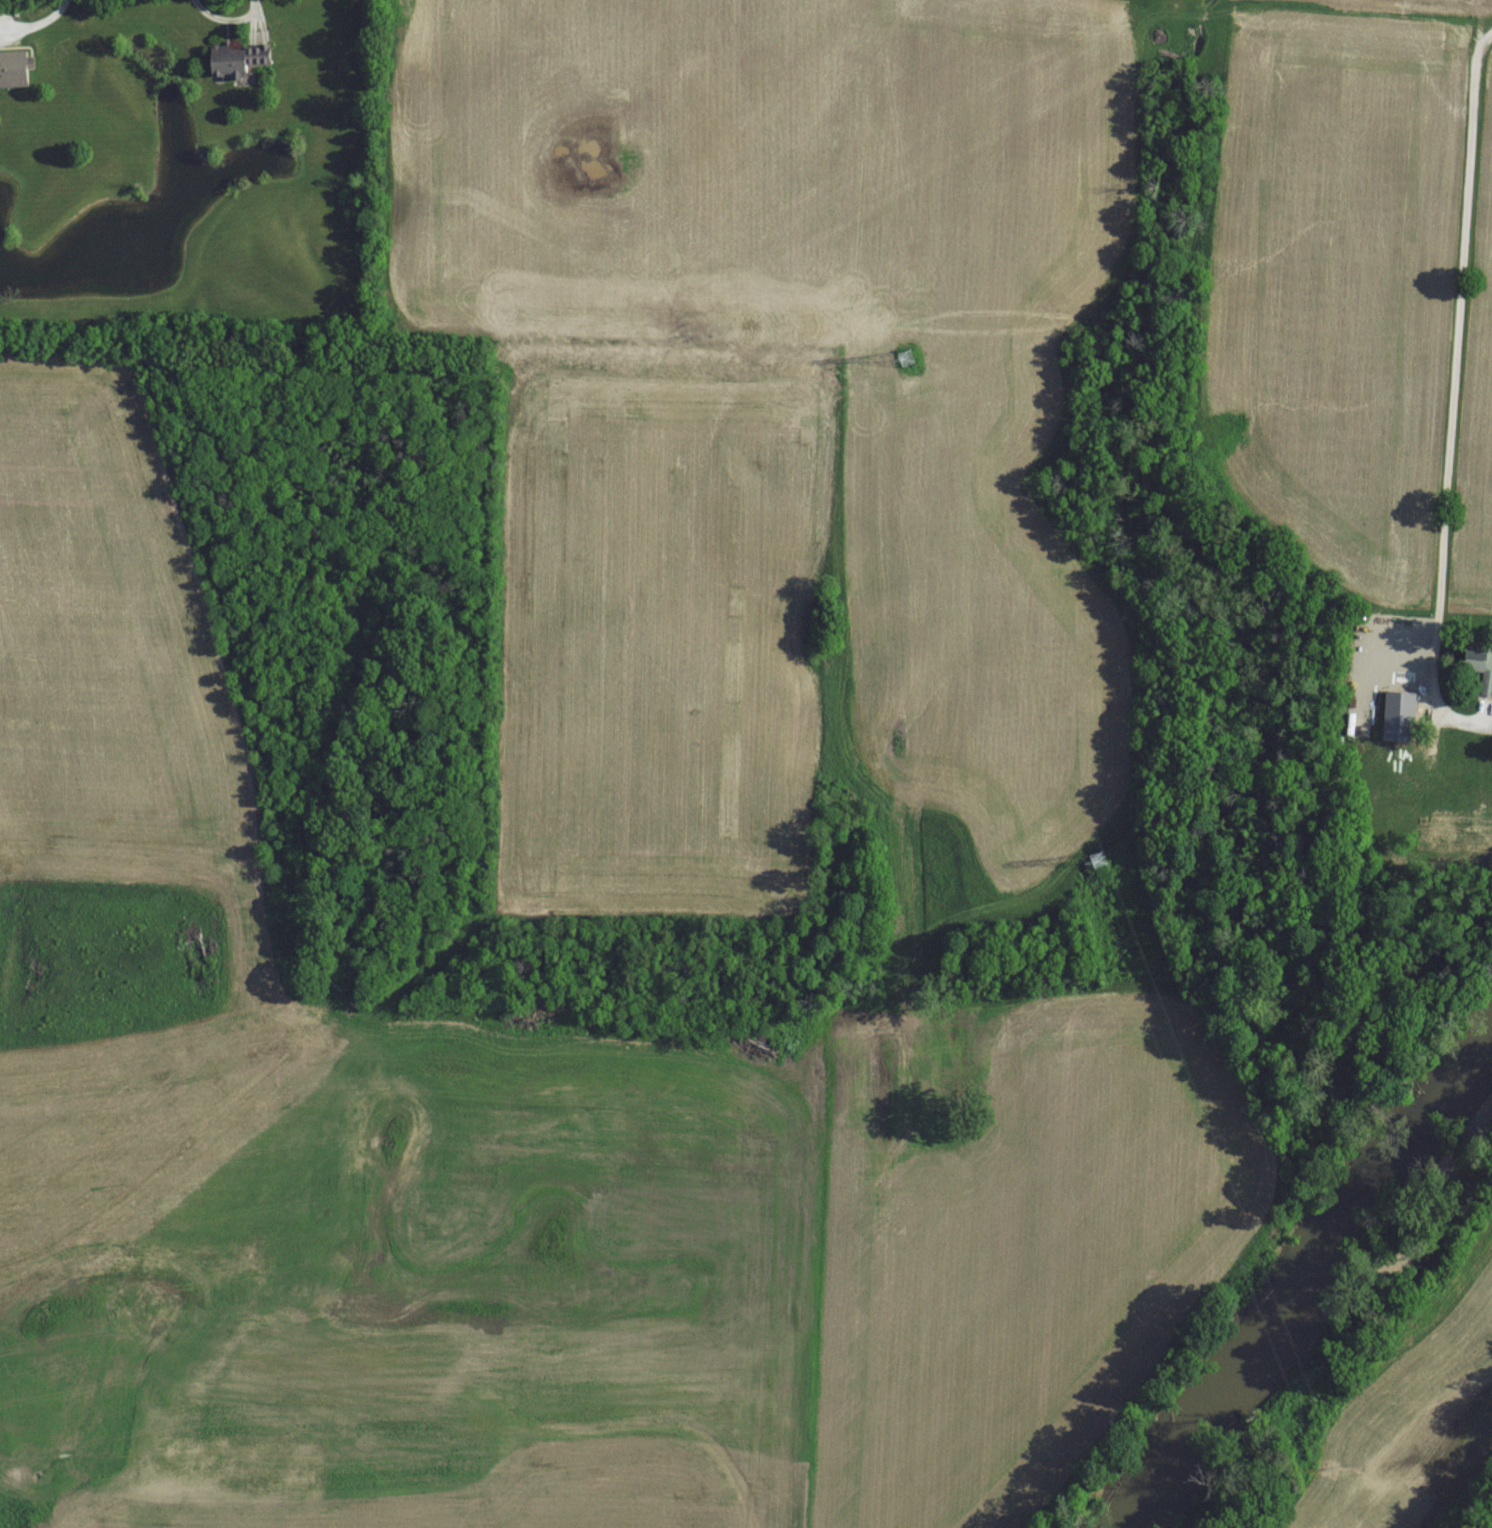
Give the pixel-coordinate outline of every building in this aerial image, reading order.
[(204,45),(202,76),(239,78),(240,46),(204,45)] [(20,84),(19,51),(0,51),(0,85),(20,84)] [(1380,740),(1410,741),(1411,691),(1381,691),(1380,740)]
